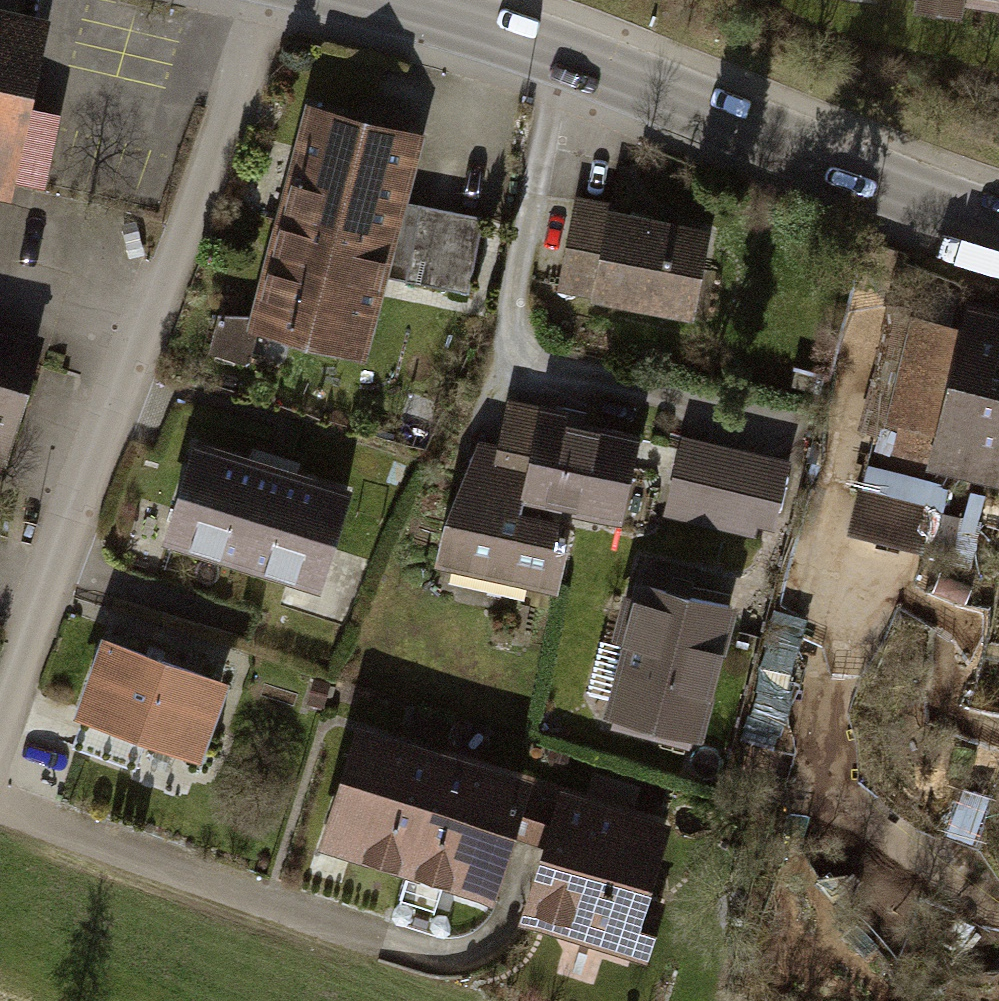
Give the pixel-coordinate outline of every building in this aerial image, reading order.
[(6,200),(11,178),(40,184),(56,112),(27,106),(47,17),(0,7),(0,198),(6,200)] [(298,99),(269,217),(332,232),(324,263),(381,277),(396,281),(415,205),(407,203),(425,130),(298,99)] [(733,228),(573,195),(554,289),(693,318),(703,270),(724,274),(733,228)] [(474,219),(415,205),(396,281),(459,294),(474,219)] [(381,277),(324,263),(332,232),(269,217),(239,335),(356,366),(381,277)] [(4,462),(42,331),(0,319),(0,461),(4,462)] [(909,323),(879,452),(998,479),(998,344),(909,323)] [(501,404),(491,447),(527,455),(514,510),(614,532),(636,433),(501,404)] [(239,565),(269,461),(191,439),(161,542),(239,565)] [(782,465),(673,439),(656,518),(747,541),(748,531),(767,536),(782,465)] [(436,572),(535,597),(553,525),(515,515),(514,510),(527,455),(491,447),(469,441),(436,572)] [(349,484),(269,461),(239,565),(318,588),(349,484)] [(931,487),(857,468),(839,539),(913,558),(931,487)] [(737,607),(637,580),(598,722),(699,749),(737,607)] [(758,687),(766,688),(764,704),(792,708),(805,615),(769,610),(758,687)] [(99,633),(70,710),(86,716),(76,745),(133,766),(144,734),(195,753),(223,679),(99,633)] [(434,759),(348,732),(309,852),(394,881),(434,759)] [(522,787),(434,759),(394,881),(482,910),(522,787)] [(552,795),(512,929),(641,966),(649,938),(631,933),(662,827),(552,795)]
